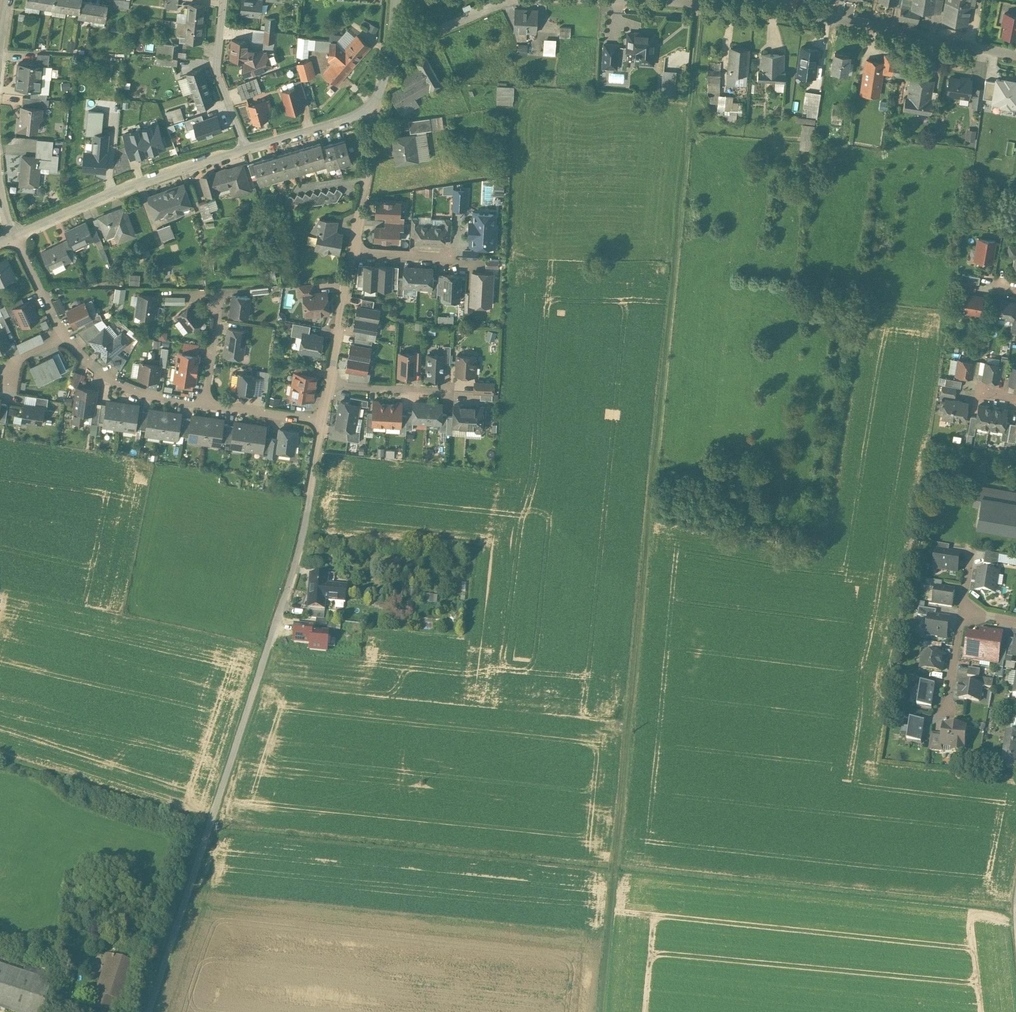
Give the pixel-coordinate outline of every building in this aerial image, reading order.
[(53,7),(66,9),(67,0),(54,0),(53,7)] [(66,9),(79,11),(81,0),(67,0),(66,9)] [(94,2),(81,0),(79,11),(78,14),(92,16),(94,2)] [(241,14),(261,15),(262,0),(242,0),(241,14)] [(912,4),(911,12),(918,13),(919,9),(933,11),(934,0),(913,0),(912,4)] [(943,13),(949,14),(947,29),(969,33),(972,14),(978,15),(980,3),(974,2),(974,0),(945,0),(943,13)] [(107,5),(94,2),(92,16),(105,19),(107,5)] [(205,4),(189,3),(187,21),(204,22),(205,4)] [(912,4),(902,3),(900,18),(917,22),(918,13),(911,12),(912,4)] [(537,10),(515,8),(514,29),(515,30),(536,32),(537,10)] [(1004,13),(1002,23),(1005,24),(1002,34),(1015,37),(1015,15),(1004,13)] [(275,19),(266,18),(265,30),(274,31),(275,19)] [(204,22),(187,21),(186,35),(185,39),(186,39),(202,40),(204,22)] [(570,26),(560,27),(560,37),(571,37),(570,26)] [(274,31),(265,30),(263,42),(273,43),(274,31)] [(655,34),(628,32),(627,47),(638,48),(637,52),(635,52),(635,54),(637,54),(637,61),(653,62),(655,34)] [(369,46),(357,35),(345,49),(357,60),(369,46)] [(309,39),(299,38),(297,56),(308,57),(309,39)] [(544,38),(544,53),(556,53),(556,38),(544,38)] [(248,41),(231,40),(230,59),(245,60),(246,60),(247,49),(248,41)] [(331,41),(315,40),(315,50),(330,51),(331,41)] [(345,49),(336,41),(331,41),(330,51),(330,55),(333,63),(326,71),(338,82),(357,60),(345,49)] [(179,44),(170,43),(169,56),(178,57),(179,44)] [(619,44),(605,43),(603,67),(617,68),(619,44)] [(818,50),(801,48),(798,69),(797,74),(802,75),(803,70),(807,70),(807,73),(815,75),(816,71),(815,71),(818,50)] [(261,51),(247,49),(246,60),(245,60),(244,75),(270,66),(266,53),(263,54),(263,51),(261,51)] [(748,50),(731,49),(730,63),(747,64),(748,50)] [(848,54),(833,52),(831,71),(845,73),(848,54)] [(50,54),(38,53),(36,64),(43,65),(42,66),(49,66),(50,54)] [(784,54),(762,53),(761,64),(766,64),(766,72),(772,72),(772,67),(777,67),(777,64),(784,64),(784,54)] [(895,57),(885,55),(883,63),(884,63),(882,73),(892,74),(893,64),(895,57)] [(178,59),(158,57),(157,64),(177,66),(178,59)] [(441,83),(425,57),(417,61),(418,63),(397,75),(404,86),(412,100),(415,98),(441,83)] [(880,62),(866,60),(861,93),(878,95),(880,80),(878,80),(880,62)] [(306,62),(297,64),(304,88),(315,84),(313,79),(309,80),(306,68),(308,67),(306,62)] [(36,64),(19,63),(17,75),(41,77),(51,78),(52,66),(49,66),(42,66),(43,65),(36,64)] [(747,64),(730,63),(729,72),(727,72),(726,80),(735,80),(736,73),(746,73),(747,64)] [(766,64),(761,64),(761,68),(759,68),(758,80),(785,80),(785,72),(784,72),(784,64),(777,64),(777,67),(772,67),(772,72),(766,72),(766,64)] [(202,68),(187,73),(193,90),(208,85),(202,68)] [(663,69),(663,86),(676,86),(676,69),(663,69)] [(41,77),(17,75),(16,88),(40,90),(41,77)] [(971,81),(949,77),(947,94),(950,94),(952,96),(957,97),(960,95),(974,97),(975,89),(970,88),(971,81)] [(934,81),(912,78),(908,97),(906,96),(904,109),(931,113),(933,101),(930,101),(934,81)] [(257,94),(251,79),(238,84),(243,99),(257,94)] [(997,79),(993,100),(1002,102),(1001,104),(1009,105),(1009,103),(1015,105),(1015,82),(997,79)] [(208,85),(193,90),(199,108),(214,103),(208,85)] [(514,86),(498,85),(497,103),(513,104),(514,86)] [(404,86),(390,94),(398,108),(412,100),(404,86)] [(295,87),(282,91),(288,112),(303,108),(297,87),(295,87)] [(983,89),(975,88),(975,89),(974,97),(973,105),(980,107),(983,89)] [(820,93),(805,91),(803,104),(811,105),(818,106),(820,93)] [(166,111),(186,105),(183,95),(163,102),(166,111)] [(726,96),(719,95),(717,110),(724,111),(726,96)] [(31,97),(23,96),(22,106),(40,107),(41,98),(31,97)] [(733,97),(726,96),(724,111),(717,110),(717,115),(723,115),(722,120),(741,122),(743,103),(733,102),(733,97)] [(412,100),(398,108),(402,115),(419,105),(415,98),(412,100)] [(266,100),(249,106),(255,123),(269,118),(266,111),(269,110),(266,100)] [(818,106),(811,105),(809,115),(817,116),(818,106)] [(22,106),(21,118),(18,118),(16,130),(29,131),(29,129),(37,130),(38,121),(43,116),(42,114),(42,108),(40,107),(22,106)] [(168,118),(173,116),(174,122),(185,118),(181,106),(166,111),(168,118)] [(89,134),(100,135),(103,112),(89,111),(86,133),(89,134)] [(796,115),(795,119),(814,123),(815,119),(796,115)] [(195,124),(200,138),(221,130),(217,116),(195,124)] [(429,118),(408,121),(410,133),(431,130),(429,118)] [(165,148),(158,124),(141,129),(148,153),(165,148)] [(967,128),(966,139),(975,139),(976,128),(967,128)] [(148,153),(141,129),(123,134),(130,158),(148,153)] [(426,133),(413,135),(417,161),(430,159),(426,133)] [(100,135),(89,134),(88,148),(87,148),(87,152),(85,151),(83,169),(93,170),(93,173),(96,173),(96,170),(105,171),(107,154),(107,153),(108,136),(108,135),(100,135)] [(413,135),(394,138),(397,163),(417,161),(413,135)] [(351,161),(345,139),(333,143),(340,164),(351,161)] [(321,142),(310,145),(316,167),(327,164),(322,146),(321,142)] [(333,143),(322,146),(327,164),(329,168),(340,164),(333,143)] [(310,145),(299,149),(305,170),(316,167),(310,145)] [(53,149),(37,148),(36,157),(40,158),(52,159),(53,149)] [(299,149),(288,152),(294,173),(305,170),(299,149)] [(288,152),(277,155),(283,177),(294,173),(288,152)] [(277,155),(266,158),(272,180),(283,177),(277,155)] [(36,157),(23,156),(20,185),(38,187),(40,158),(36,157)] [(266,158),(254,162),(257,173),(260,183),(272,180),(266,158)] [(254,162),(248,163),(252,175),(257,173),(254,162)] [(242,165),(213,174),(217,190),(218,189),(236,184),(238,193),(249,189),(242,165)] [(213,174),(207,175),(206,175),(203,176),(201,179),(202,183),(203,183),(205,192),(209,194),(218,191),(218,189),(217,190),(213,174)] [(504,194),(504,182),(494,183),(494,194),(504,194)] [(444,184),(443,192),(453,193),(453,184),(444,184)] [(172,188),(180,211),(183,210),(181,205),(190,201),(189,200),(191,199),(189,192),(187,193),(184,185),(178,187),(177,186),(172,188)] [(180,211),(172,188),(167,190),(167,191),(158,194),(158,193),(149,196),(156,214),(171,209),(173,213),(180,211)] [(343,192),(337,188),(334,192),(328,202),(337,201),(343,192)] [(334,192),(329,189),(326,193),(320,203),(328,202),(334,192)] [(326,193),(321,190),(318,195),(312,205),(320,203),(326,193)] [(467,191),(453,190),(452,208),(466,209),(467,191)] [(318,195),(313,191),(311,196),(304,206),(312,205),(318,195)] [(311,196),(306,192),(303,197),(296,207),(304,206),(311,196)] [(303,197),(298,194),(295,198),(288,208),(296,207),(303,197)] [(290,195),(281,209),(288,208),(295,198),(290,195)] [(215,198),(207,201),(212,217),(220,214),(215,198)] [(207,201),(199,204),(204,219),(212,217),(207,201)] [(400,203),(377,201),(376,215),(386,215),(399,216),(400,203)] [(126,210),(114,214),(112,211),(100,216),(105,229),(107,234),(116,231),(119,240),(135,234),(126,210)] [(494,214),(474,213),(474,222),(470,221),(469,236),(471,237),(471,245),(485,246),(485,242),(494,242),(495,230),(493,230),(494,214)] [(105,229),(100,216),(94,219),(96,225),(99,231),(105,229)] [(419,218),(412,218),(411,235),(417,236),(418,224),(419,218)] [(431,219),(419,218),(418,224),(417,236),(416,242),(430,243),(431,219)] [(336,222),(320,219),(312,230),(312,231),(319,232),(316,248),(321,248),(324,253),(328,250),(339,252),(342,235),(333,233),(336,222)] [(444,219),(431,219),(430,243),(444,244),(444,237),(445,226),(444,226),(444,219)] [(87,220),(65,231),(69,239),(74,251),(74,249),(72,245),(86,238),(87,241),(95,237),(91,228),(87,220)] [(170,223),(157,228),(162,240),(174,236),(170,223)] [(96,225),(91,228),(95,237),(96,240),(101,238),(99,231),(96,225)] [(385,227),(376,227),(375,240),(398,241),(399,228),(385,227)] [(995,241),(978,238),(975,259),(991,262),(995,241)] [(74,251),(69,239),(63,242),(69,253),(74,251)] [(63,242),(42,252),(51,273),(52,272),(50,267),(63,260),(64,263),(71,260),(72,262),(73,262),(69,253),(63,242)] [(476,251),(464,250),(463,258),(475,258),(476,251)] [(0,261),(0,284),(2,283),(3,281),(14,276),(5,259),(0,261)] [(498,260),(486,259),(486,267),(498,268),(498,260)] [(378,266),(370,266),(364,266),(364,273),(363,285),(363,287),(377,288),(378,266)] [(386,267),(378,266),(377,288),(391,289),(391,283),(392,271),(392,267),(386,267)] [(418,268),(404,268),(404,278),(403,286),(417,287),(418,268)] [(432,269),(418,268),(417,287),(431,288),(432,279),(432,269)] [(274,271),(262,274),(263,281),(275,279),(274,271)] [(492,273),(472,272),(471,293),(471,304),(472,304),(491,305),(492,273)] [(139,284),(140,274),(129,273),(129,283),(139,284)] [(980,277),(962,273),(961,280),(975,283),(979,283),(980,277)] [(444,276),(438,276),(438,280),(437,294),(444,294),(444,293),(459,294),(460,275),(444,275),(444,276)] [(975,283),(961,280),(960,286),(974,289),(975,283)] [(314,283),(298,285),(299,296),(304,296),(306,315),(314,314),(315,312),(320,311),(322,313),(326,313),(328,310),(328,306),(326,304),(325,301),(327,299),(327,295),(324,293),(320,293),(320,294),(318,293),(314,293),(314,283)] [(126,289),(116,288),(114,300),(124,302),(126,289)] [(157,297),(139,294),(136,314),(154,317),(157,297)] [(982,297),(962,294),(960,309),(979,313),(982,297)] [(53,299),(59,313),(66,310),(60,296),(53,299)] [(250,298),(233,296),(230,315),(248,317),(250,298)] [(21,298),(5,305),(10,315),(16,312),(14,308),(24,303),(21,298)] [(374,300),(362,298),(361,306),(372,308),(374,300)] [(24,303),(14,308),(16,312),(23,326),(39,318),(31,300),(24,303)] [(1015,303),(1000,300),(998,316),(1013,318),(1014,313),(1015,303)] [(85,302),(68,310),(75,326),(84,321),(92,318),(92,317),(85,302)] [(192,304),(178,315),(190,331),(204,320),(192,304)] [(361,306),(357,305),(355,317),(378,321),(380,309),(372,308),(361,306)] [(100,313),(92,317),(92,318),(84,321),(87,327),(94,323),(103,319),(100,313)] [(3,314),(0,315),(0,323),(2,327),(5,332),(10,330),(3,314)] [(378,321),(355,317),(353,329),(356,330),(368,332),(376,333),(378,321)] [(87,327),(78,331),(87,342),(100,331),(94,323),(87,327)] [(311,326),(293,323),(291,335),(302,337),(300,351),(319,354),(322,337),(309,334),(311,326)] [(109,324),(105,328),(104,328),(100,331),(87,342),(88,343),(91,341),(107,360),(117,352),(130,341),(122,332),(118,335),(109,324)] [(0,328),(0,350),(11,345),(5,332),(2,327),(0,328)] [(246,331),(228,328),(227,335),(245,338),(246,331)] [(368,332),(356,330),(355,337),(367,339),(368,332)] [(488,330),(486,338),(494,339),(495,331),(488,330)] [(245,338),(227,335),(224,355),(243,357),(245,338)] [(372,341),(358,338),(357,344),(371,347),(372,341)] [(199,345),(185,343),(183,353),(197,355),(199,345)] [(357,344),(351,343),(348,356),(369,360),(371,347),(357,344)] [(166,366),(169,348),(162,347),(160,364),(160,365),(166,366)] [(127,358),(117,352),(107,360),(121,369),(127,358)] [(183,353),(179,352),(177,365),(176,365),(176,366),(197,369),(199,355),(197,355),(183,353)] [(415,353),(400,353),(399,376),(414,376),(415,368),(416,353),(415,353)] [(444,355),(428,354),(426,377),(443,378),(444,363),(444,355)] [(475,356),(457,355),(456,375),(474,376),(474,367),(476,366),(477,362),(475,360),(475,356)] [(54,356),(31,367),(38,382),(61,371),(58,365),(54,356)] [(369,360),(348,356),(346,370),(352,371),(366,373),(369,360)] [(1008,358),(1001,357),(1000,364),(999,375),(1005,376),(1008,358)] [(974,361),(959,359),(956,374),(971,377),(974,361)] [(160,364),(142,362),(139,377),(158,380),(160,365),(160,364)] [(1000,364),(986,362),(983,379),(998,381),(999,375),(1000,364)] [(197,369),(176,366),(176,367),(175,380),(179,380),(193,382),(195,383),(197,369)] [(316,370),(298,367),(297,372),(315,375),(316,370)] [(76,385),(79,371),(73,369),(70,383),(76,385)] [(366,373),(352,371),(350,381),(369,382),(370,373),(366,373)] [(297,372),(295,372),(293,384),(315,388),(317,376),(297,372)] [(256,376),(239,373),(237,391),(254,393),(256,376)] [(263,377),(256,376),(254,393),(261,394),(263,377)] [(961,380),(946,377),(944,384),(960,387),(961,380)] [(193,382),(179,380),(178,386),(192,388),(193,382)] [(493,382),(475,381),(474,393),(480,393),(492,394),(493,382)] [(315,388),(293,384),(291,396),(293,396),(311,399),(313,399),(315,388)] [(955,388),(942,386),(941,394),(954,396),(955,388)] [(97,390),(78,387),(74,410),(76,410),(74,420),(83,421),(84,421),(91,422),(93,413),(94,405),(97,390)] [(48,398),(37,396),(35,405),(44,406),(44,407),(47,407),(48,398)] [(280,398),(271,396),(269,404),(279,406),(280,398)] [(311,399),(293,396),(292,402),(310,405),(311,399)] [(368,400),(350,397),(349,403),(359,404),(359,405),(367,406),(368,400)] [(960,402),(953,401),(953,400),(945,399),(944,406),(943,406),(940,408),(939,411),(941,414),(949,415),(951,418),(964,420),(967,402),(960,401),(960,402)] [(381,403),(378,401),(374,400),(373,413),(372,424),(373,424),(386,425),(387,404),(381,403)] [(123,403),(108,401),(107,404),(105,422),(104,425),(119,427),(123,403)] [(349,403),(340,401),(338,414),(356,417),(359,405),(359,404),(349,403)] [(397,402),(394,404),(387,404),(386,425),(400,426),(401,415),(402,402),(397,402)] [(428,403),(414,402),(413,412),(413,421),(427,422),(428,403)] [(0,403),(0,405),(0,421),(6,422),(8,404),(0,403)] [(35,405),(24,403),(22,421),(42,424),(44,407),(44,406),(35,405)] [(101,406),(99,421),(105,422),(107,404),(101,403),(101,406)] [(138,405),(123,403),(119,427),(135,429),(135,427),(138,409),(138,405)] [(441,404),(428,403),(427,422),(440,423),(441,413),(441,404)] [(992,407),(979,404),(977,417),(975,425),(976,425),(989,427),(992,407)] [(101,406),(94,405),(93,413),(91,422),(91,423),(98,424),(99,421),(101,406)] [(468,405),(454,405),(453,416),(453,426),(466,427),(468,405)] [(482,406),(468,405),(466,427),(473,427),(476,431),(481,431),(484,428),(485,424),(482,420),(482,406)] [(1006,409),(992,407),(989,427),(1002,429),(1003,429),(1004,421),(1006,409)] [(144,410),(138,409),(135,427),(141,428),(144,410)] [(165,412),(150,409),(150,411),(147,429),(146,433),(162,435),(165,412)] [(150,411),(144,410),(141,428),(147,429),(150,411)] [(181,414),(165,412),(162,435),(177,438),(178,435),(180,417),(181,414)] [(356,417),(338,414),(336,427),(349,429),(354,430),(354,429),(359,430),(362,418),(356,417)] [(208,418),(192,416),(192,419),(189,436),(189,439),(204,442),(208,418)] [(971,416),(968,433),(974,435),(976,425),(975,425),(977,417),(971,416)] [(186,418),(180,417),(178,435),(184,436),(186,418)] [(192,419),(186,418),(184,436),(189,436),(192,419)] [(223,420),(208,418),(204,442),(220,444),(220,441),(223,423),(223,420)] [(1010,422),(1004,421),(1003,429),(1002,429),(1001,439),(1007,440),(1010,422)] [(250,424),(235,422),(235,425),(232,442),(232,446),(247,448),(250,424)] [(1010,422),(1007,440),(1015,441),(1015,436),(1015,432),(1015,431),(1015,423),(1010,422)] [(229,424),(223,423),(220,441),(226,442),(229,424)] [(235,425),(229,424),(226,442),(232,442),(235,425)] [(266,426),(250,424),(247,448),(262,450),(264,437),(266,426)] [(297,431),(280,428),(279,439),(277,450),(278,451),(294,453),(295,443),(296,444),(298,434),(296,434),(297,431)] [(354,430),(349,429),(347,440),(359,442),(359,430),(354,429),(354,430)] [(264,437),(262,450),(261,455),(267,456),(270,438),(264,437)] [(279,439),(270,438),(267,456),(277,457),(278,451),(277,450),(279,439)] [(973,488),(971,504),(978,505),(974,525),(1015,532),(1015,495),(973,488)] [(950,546),(932,543),(931,552),(937,553),(937,552),(949,554),(950,546)] [(949,554),(937,552),(937,553),(935,566),(943,567),(942,570),(950,571),(958,572),(960,556),(949,554)] [(1000,555),(986,553),(984,565),(998,567),(1000,555)] [(998,573),(979,570),(976,591),(983,592),(985,595),(996,588),(998,573)] [(327,579),(311,578),(310,593),(345,596),(345,588),(326,586),(327,579)] [(943,583),(925,580),(924,588),(936,590),(936,589),(942,589),(943,583)] [(942,589),(936,589),(936,590),(934,605),(952,608),(955,591),(942,589)] [(345,596),(310,593),(308,610),(324,611),(325,604),(344,605),(345,596)] [(937,612),(920,609),(918,617),(929,619),(930,617),(936,618),(937,612)] [(936,618),(930,617),(929,619),(927,636),(940,638),(940,636),(948,637),(949,629),(947,628),(949,619),(936,618)] [(312,628),(294,626),(292,643),(310,645),(312,628)] [(1003,635),(981,631),(980,637),(969,636),(966,659),(997,664),(998,664),(1000,650),(1003,635)] [(1015,640),(1010,639),(1007,652),(1007,657),(1012,658),(1013,656),(1015,640)] [(942,645),(925,643),(923,653),(924,653),(941,655),(942,645)] [(1007,652),(1000,650),(998,664),(997,664),(997,668),(1004,669),(1005,662),(1005,663),(1006,659),(1007,657),(1007,652)] [(941,655),(924,653),(922,669),(942,672),(944,656),(941,655)] [(981,671),(969,669),(968,677),(979,679),(981,671)] [(994,681),(979,679),(978,686),(982,686),(982,687),(993,689),(994,681)] [(978,686),(962,683),(961,688),(961,689),(960,693),(960,694),(960,699),(979,702),(982,687),(982,686),(978,686)] [(936,686),(921,684),(918,707),(932,710),(936,686)] [(925,723),(911,720),(907,742),(922,744),(925,723)] [(979,723),(979,739),(995,740),(996,723),(979,723)] [(959,727),(952,726),(945,726),(942,746),(953,748),(952,752),(964,753),(964,749),(967,728),(959,727)] [(1007,733),(1004,750),(1015,752),(1015,735),(1007,733)] [(943,737),(931,736),(929,751),(944,753),(945,747),(942,747),(943,737)] [(1004,750),(1001,768),(1015,771),(1015,752),(1004,750)] [(0,957),(0,966),(45,980),(47,973),(0,957)] [(133,963),(113,957),(105,982),(101,981),(93,1005),(99,1007),(103,995),(116,999),(120,1000),(133,963)] [(15,1011),(41,1011),(51,982),(45,980),(0,966),(0,1007),(15,1011)] [(116,999),(103,995),(99,1007),(112,1011),(116,999)]
